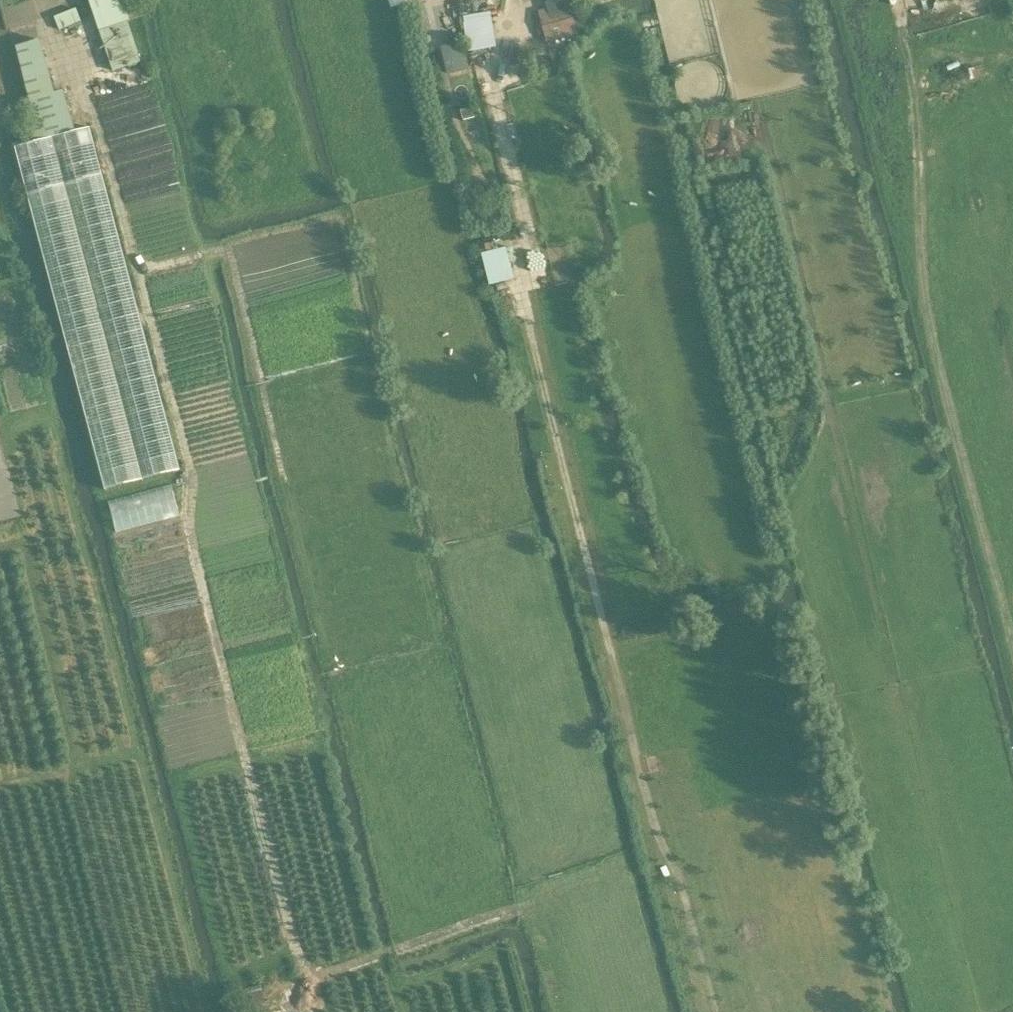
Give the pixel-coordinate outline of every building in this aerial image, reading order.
[(127,16),(122,0),(89,0),(91,8),(98,26),(127,16)] [(539,11),(547,42),(577,34),(575,26),(569,3),(568,0),(552,0),(546,2),(547,9),(539,11)] [(59,30),(81,22),(76,9),(54,17),(59,30)] [(38,141),(39,143),(75,133),(64,91),(55,93),(53,83),(40,39),(15,47),(29,100),(27,101),(28,104),(22,106),(31,142),(38,141)] [(472,107),(460,110),(463,121),(475,118),(472,107)] [(39,143),(15,150),(105,490),(181,470),(89,129),(75,133),(39,143)] [(493,206),(478,210),(481,223),(496,220),(493,206)]
